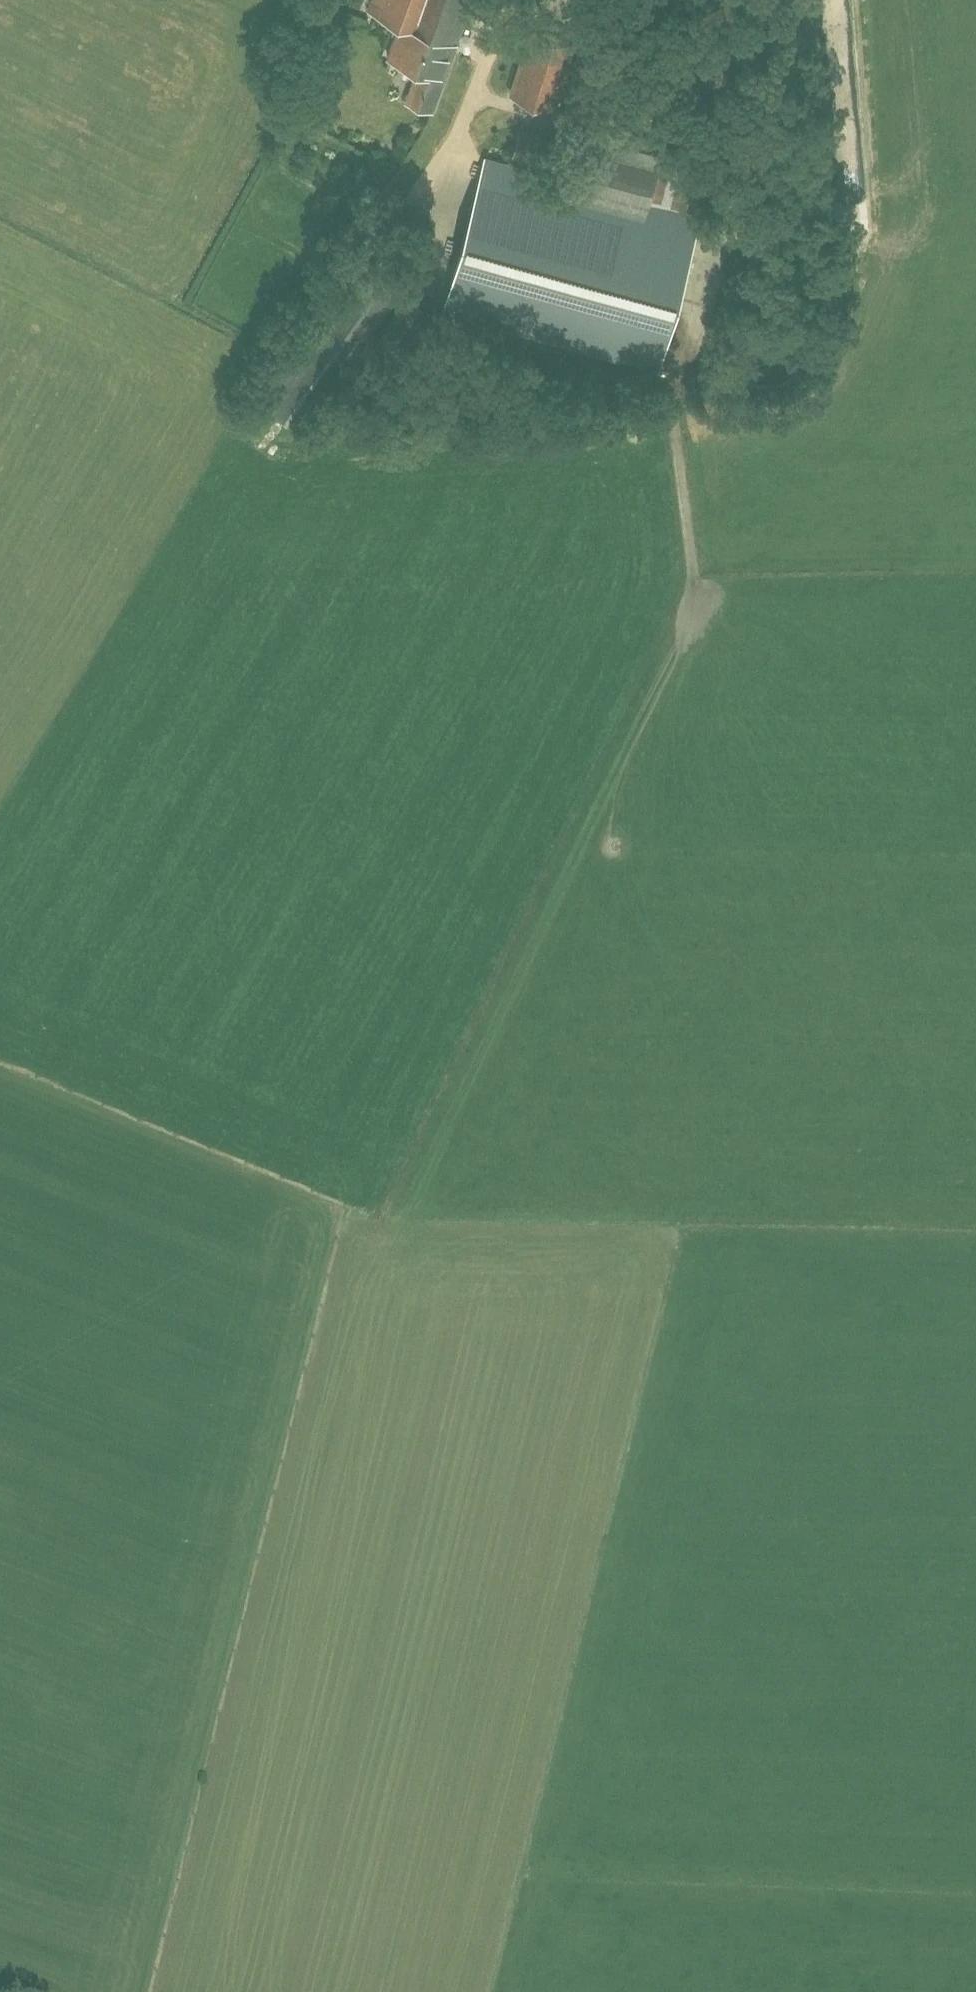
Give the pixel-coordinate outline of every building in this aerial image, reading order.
[(400,22),(388,56),(420,67),(408,101),(433,110),(472,0),(372,0),(368,10),(400,22)] [(574,45),(531,31),(511,95),(554,108),(574,45)] [(546,164),(553,136),(517,127),(510,155),(546,164)] [(485,160),(444,307),(657,367),(698,219),(485,160)]
